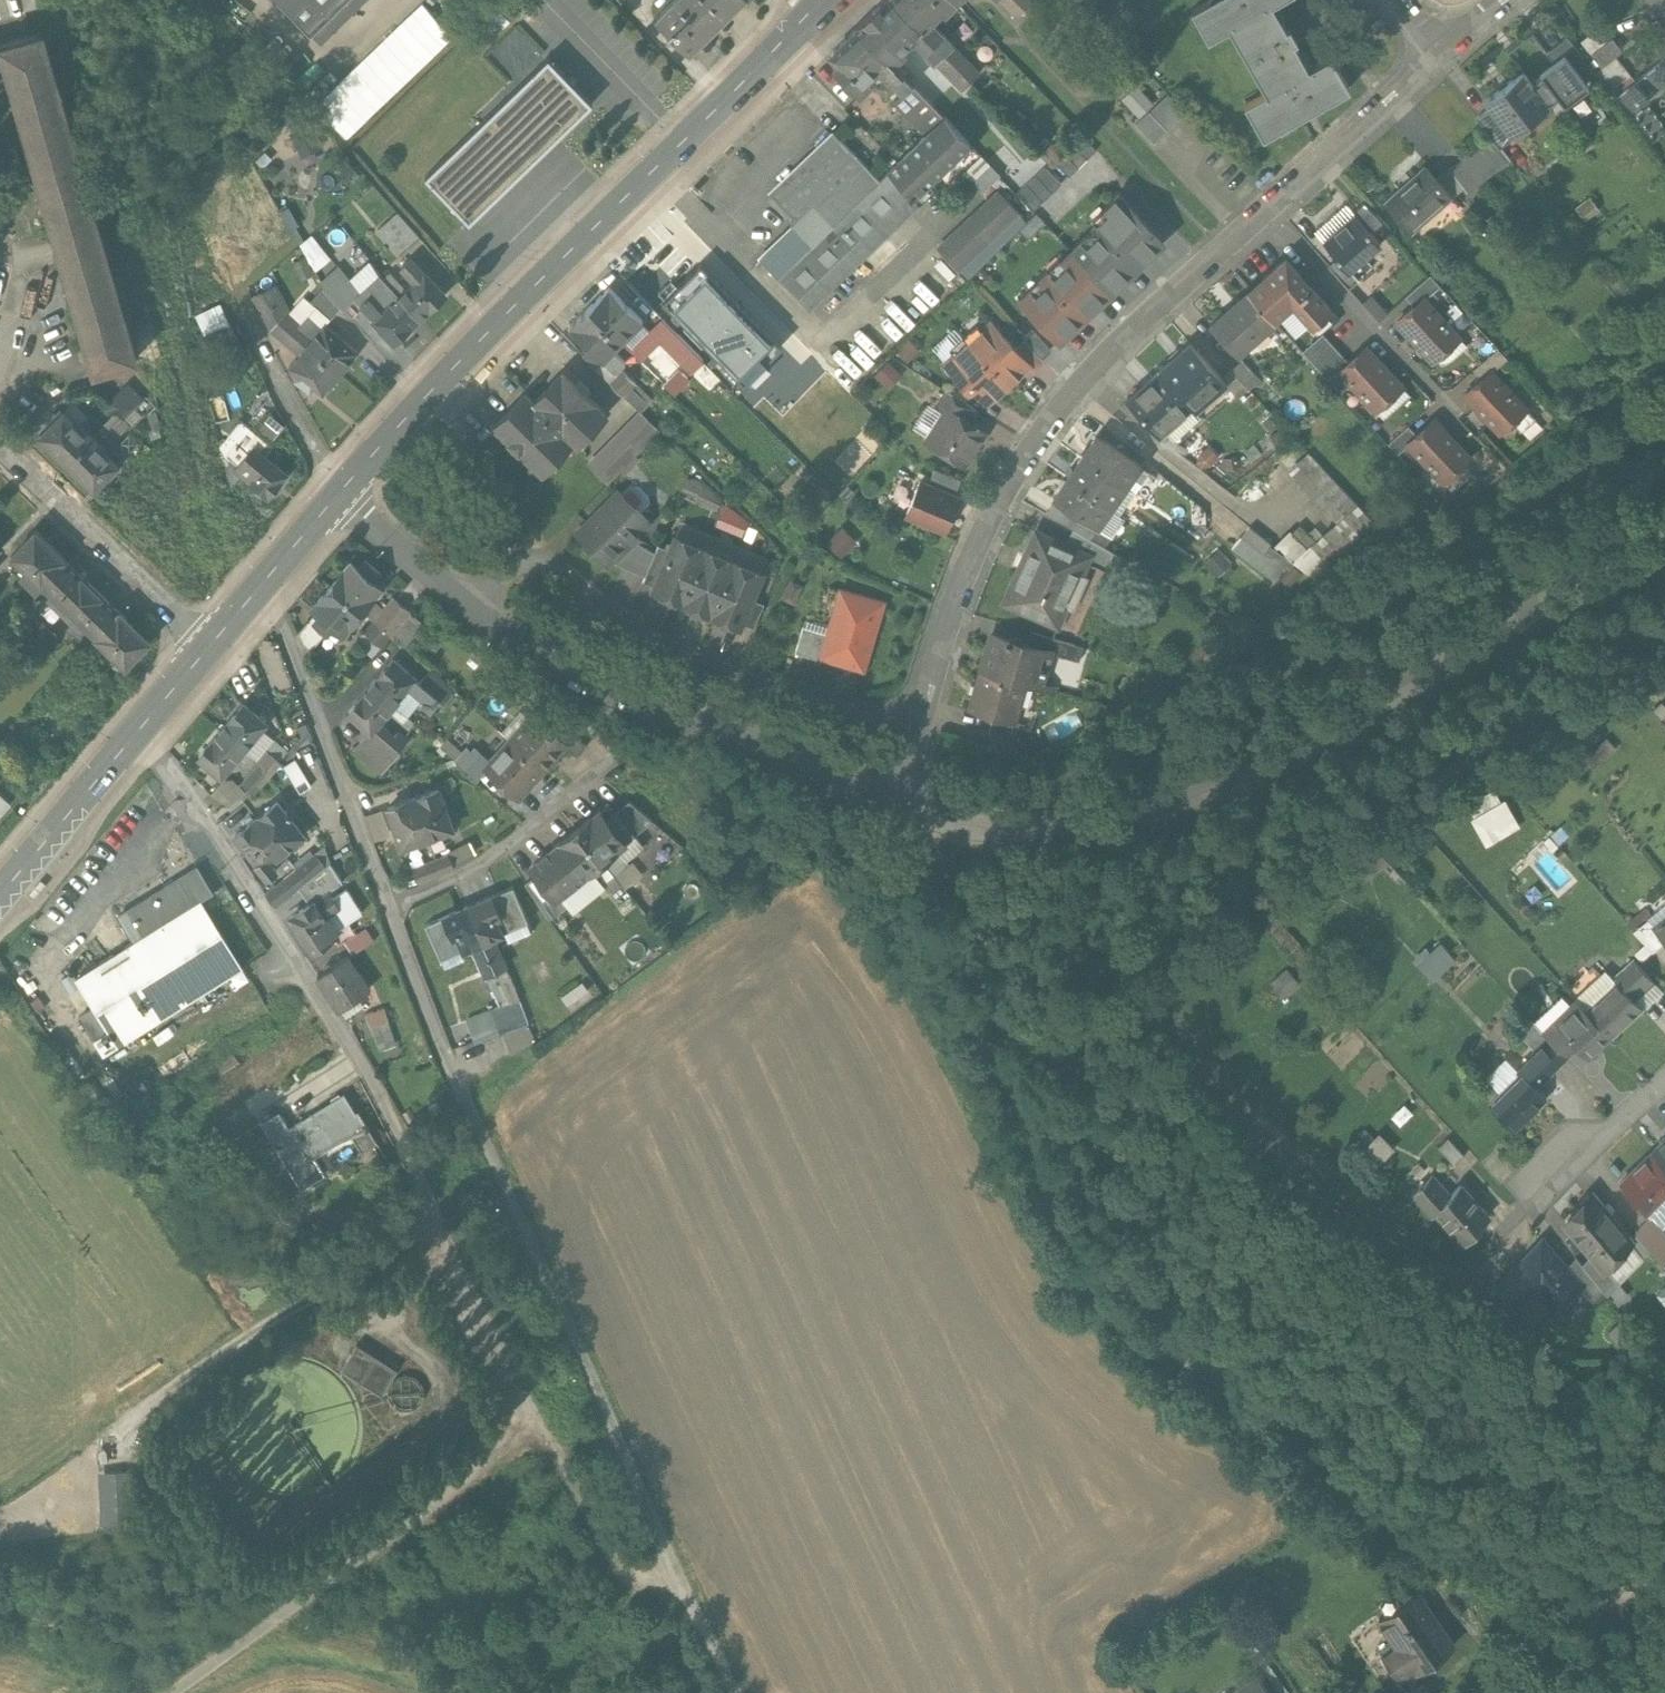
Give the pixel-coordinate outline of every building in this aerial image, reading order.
[(311,35),(312,34),(321,44),(366,0),(277,0),(311,35)] [(657,19),(691,52),(744,0),(676,0),(657,19)] [(895,0),(886,0),(857,29),(892,65),(905,52),(902,49),(913,39),(936,63),(946,54),(895,0)] [(946,54),(955,46),(931,21),(942,11),(945,14),(956,3),(953,0),(895,0),(946,54)] [(1015,0),(998,0),(1017,19),(1025,11),(1015,0)] [(1032,0),(1015,0),(1025,11),(1034,2),(1032,0)] [(1286,32),(1272,6),(1282,0),(1214,0),(1193,12),(1209,40),(1230,28),(1267,94),(1246,105),(1264,138),(1349,90),(1331,58),(1308,71),(1293,45),(1296,43),(1296,44),(1298,43),(1290,29),(1288,30),(1289,31),(1286,32)] [(857,29),(835,50),(835,59),(839,63),(834,68),(860,95),(873,83),(870,80),(880,70),(903,94),(904,95),(913,86),(892,65),(857,29)] [(93,371),(136,359),(43,33),(0,45),(0,76),(9,74),(93,371)] [(348,125),(415,66),(389,36),(322,96),(348,125)] [(1584,59),(1567,38),(1546,55),(1553,64),(1564,55),(1573,67),(1584,59)] [(981,73),(955,46),(946,54),(972,81),(981,73)] [(972,81),(946,54),(936,63),(963,90),(972,81)] [(1541,77),(1532,84),(1547,104),(1557,97),(1564,106),(1589,87),(1573,67),(1564,55),(1553,64),(1539,74),(1541,77)] [(1631,77),(1616,58),(1596,73),(1611,92),(1631,77)] [(426,178),(469,223),(593,105),(548,59),(426,178)] [(1642,113),(1637,107),(1664,85),(1664,59),(1615,97),(1651,145),(1664,134),(1664,131),(1648,108),(1642,113)] [(1532,84),(1522,72),(1484,102),(1490,109),(1511,135),(1548,106),(1547,104),(1532,84)] [(944,118),(913,86),(904,95),(903,94),(894,102),(927,135),(944,118)] [(1169,96),(1149,114),(1149,113),(1135,126),(1154,145),(1187,115),(1169,96)] [(1511,135),(1490,109),(1476,120),(1492,139),(1500,150),(1514,139),(1511,135)] [(969,144),(944,118),(927,135),(924,137),(949,163),(969,144)] [(1079,134),(1052,161),(1069,179),(1096,152),(1079,134)] [(880,180),(835,135),(773,195),(793,216),(793,225),(795,227),(761,260),(809,309),(920,203),(889,171),(880,180)] [(924,137),(889,171),(920,203),(936,188),(930,182),(949,163),(924,137)] [(1500,150),(1492,139),(1466,159),(1484,182),(1510,162),(1500,150)] [(1484,182),(1466,159),(1450,171),(1453,175),(1467,194),(1484,182)] [(1000,176),(989,164),(976,177),(987,189),(1000,176)] [(1044,168),(1017,194),(1034,212),(1061,185),(1044,168)] [(1383,204),(1419,244),(1459,208),(1423,168),(1383,204)] [(998,194),(940,249),(959,269),(1018,214),(998,194)] [(1164,243),(1118,195),(1104,209),(1108,214),(1091,230),(1097,236),(1086,247),(1082,243),(1072,252),(1111,293),(1134,271),(1133,270),(1139,264),(1140,265),(1164,243)] [(421,238),(398,212),(378,230),(401,256),(421,238)] [(1036,214),(1018,232),(1027,241),(1044,223),(1036,214)] [(1340,261),(1350,272),(1350,271),(1380,245),(1355,216),(1324,243),(1340,261)] [(354,274),(370,262),(363,252),(347,264),(354,274)] [(1072,252),(1062,261),(1066,266),(1054,277),(1048,271),(1038,280),(1044,286),(1036,295),(1031,290),(1020,300),(1059,341),(1081,321),(1078,318),(1084,312),(1087,315),(1111,293),(1072,252)] [(445,294),(411,259),(403,267),(417,281),(407,292),(401,298),(421,319),(445,294)] [(1331,310),(1286,260),(1262,282),(1264,284),(1250,296),(1274,323),(1290,309),(1309,330),(1331,310)] [(1350,272),(1340,261),(1328,268),(1348,291),(1359,281),(1350,271),(1350,272)] [(407,292),(390,275),(385,280),(401,298),(407,292)] [(385,280),(382,276),(374,284),(394,305),(401,298),(385,280)] [(1430,277),(1405,299),(1414,309),(1424,300),(1425,301),(1440,288),(1430,277)] [(356,300),(340,284),(328,294),(332,301),(341,310),(343,312),(356,300)] [(642,320),(609,286),(588,308),(621,341),(642,320)] [(332,301),(322,291),(311,304),(329,321),(341,310),(332,301)] [(281,295),(263,315),(273,331),(288,312),(281,295)] [(1243,305),(1230,316),(1228,314),(1211,329),(1236,357),(1274,323),(1250,296),(1242,303),(1243,305)] [(394,305),(384,314),(369,299),(361,306),(397,342),(421,319),(401,298),(394,305)] [(767,350),(717,299),(691,324),(721,355),(717,358),(733,375),(737,371),(741,375),(745,371),(751,378),(765,364),(762,361),(770,354),(767,350)] [(1386,316),(1372,300),(1363,308),(1377,324),(1386,316)] [(1414,309),(1397,324),(1433,364),(1460,340),(1425,301),(1424,300),(1414,309)] [(882,346),(907,323),(887,302),(862,325),(882,346)] [(621,341),(588,308),(570,325),(615,370),(625,360),(613,349),(621,341)] [(308,346),(294,335),(301,326),(303,324),(288,312),(273,331),(301,354),(291,368),(324,395),(341,374),(308,346)] [(684,343),(662,320),(650,331),(656,337),(656,338),(673,355),(684,343)] [(1015,351),(991,324),(968,344),(1007,388),(1029,368),(1030,367),(1015,351)] [(308,346),(315,337),(301,326),(294,335),(308,346)] [(358,354),(325,326),(315,337),(308,346),(341,374),(358,354)] [(1050,350),(1034,333),(1024,342),(1025,342),(1040,359),(1050,350)] [(853,337),(837,353),(857,373),(873,357),(853,337)] [(1323,337),(1303,355),(1320,375),(1340,357),(1323,337)] [(1040,359),(1025,342),(1015,351),(1030,367),(1029,368),(1032,372),(1043,362),(1040,359)] [(1007,388),(968,344),(945,365),(964,386),(968,387),(973,392),(985,393),(992,401),(1007,388)] [(1191,346),(1159,375),(1191,410),(1194,414),(1225,386),(1226,385),(1222,380),(1191,346)] [(1342,377),(1376,415),(1402,392),(1367,352),(1349,367),(1340,375),(1342,377)] [(1498,353),(1473,375),(1482,385),(1492,377),(1492,376),(1493,378),(1508,365),(1498,353)] [(1340,357),(1320,375),(1331,386),(1342,377),(1340,375),(1349,367),(1340,357)] [(1260,381),(1242,361),(1231,372),(1249,391),(1260,381)] [(623,370),(610,382),(623,395),(635,383),(623,370)] [(1249,391),(1231,372),(1222,380),(1226,385),(1225,386),(1238,401),(1249,391)] [(534,401),(564,432),(584,411),(593,419),(601,411),(563,373),(534,401)] [(1159,375),(1128,402),(1160,438),(1191,410),(1159,375)] [(1482,385),(1465,401),(1501,441),(1512,431),(1521,440),(1536,427),(1493,378),(1492,376),(1492,377),(1482,385)] [(131,416),(149,396),(132,381),(114,401),(131,416)] [(976,412),(948,393),(939,407),(946,412),(947,411),(967,424),(976,412)] [(526,394),(495,425),(541,472),(573,440),(564,432),(534,401),(526,394)] [(967,424),(947,411),(946,412),(926,442),(935,447),(935,453),(940,456),(946,454),(964,466),(984,435),(967,424)] [(78,427),(63,412),(58,417),(55,414),(46,422),(50,426),(40,437),(67,463),(93,437),(80,425),(78,427)] [(642,414),(591,464),(608,482),(620,470),(624,473),(663,435),(642,414)] [(238,428),(223,445),(228,455),(234,461),(226,470),(231,487),(240,476),(234,471),(250,452),(246,449),(240,444),(247,436),(238,428)] [(1410,453),(1444,492),(1471,468),(1436,428),(1418,443),(1408,451),(1409,452),(1410,453)] [(1409,433),(1388,451),(1399,463),(1410,453),(1409,452),(1408,451),(1418,443),(1409,433)] [(287,476),(261,454),(269,444),(258,434),(246,449),(250,452),(234,471),(240,476),(267,499),(287,476)] [(93,437),(67,463),(94,490),(118,466),(102,451),(105,449),(93,437)] [(1140,471),(1096,441),(1081,461),(1126,491),(1140,471)] [(1126,491),(1081,461),(1068,481),(1111,511),(1126,491)] [(1312,462),(1293,479),(1340,531),(1294,570),(1327,597),(1386,545),(1312,462)] [(1111,511),(1068,481),(1054,501),(1098,531),(1111,511)] [(905,515),(945,532),(958,501),(919,483),(905,515)] [(575,533),(606,565),(649,522),(620,493),(600,514),(597,511),(575,533)] [(1115,556),(1073,532),(1064,548),(1089,559),(1089,561),(1108,570),(1115,556)] [(10,559),(40,587),(63,562),(63,561),(33,533),(10,559)] [(1005,604),(1058,628),(1089,561),(1089,559),(1064,548),(1037,536),(1005,604)] [(653,590),(681,603),(704,549),(676,537),(670,550),(655,586),(653,590)] [(658,544),(642,581),(655,586),(670,550),(658,544)] [(681,603),(710,615),(733,562),(704,549),(681,603)] [(352,562),(332,584),(363,611),(383,589),(374,582),(382,573),(366,559),(358,568),(352,562)] [(40,587),(67,612),(89,588),(63,562),(40,587)] [(710,615),(739,627),(741,623),(748,607),(751,598),(762,574),(733,562),(710,615)] [(363,611),(332,584),(312,608),(320,615),(314,622),(329,635),(335,628),(343,634),(363,611)] [(67,612),(95,638),(117,614),(89,588),(67,612)] [(842,592),(823,657),(863,669),(882,604),(842,592)] [(412,610),(395,596),(375,621),(391,636),(412,610)] [(763,603),(751,598),(748,607),(741,623),(753,628),(763,603)] [(95,638),(125,666),(149,640),(119,613),(117,614),(95,638)] [(802,645),(819,650),(826,625),(809,620),(802,645)] [(391,636),(375,621),(366,633),(383,647),(391,636)] [(1084,650),(1031,635),(1027,649),(1051,656),(1051,657),(1080,665),(1084,650)] [(1027,649),(991,637),(981,674),(1024,686),(1038,690),(1042,675),(1047,677),(1048,673),(1047,672),(1051,657),(1051,656),(1027,649)] [(419,683),(394,661),(372,688),(393,707),(409,688),(424,701),(421,703),(431,711),(439,701),(440,700),(419,683)] [(456,691),(431,668),(419,683),(440,700),(439,701),(445,706),(456,691)] [(1024,686),(981,674),(970,710),(993,716),(1013,722),(1024,686)] [(727,689),(712,684),(708,695),(723,700),(727,689)] [(372,688),(349,714),(371,733),(357,749),(381,770),(404,742),(395,735),(393,737),(378,724),(393,707),(372,688)] [(244,750),(267,723),(245,705),(222,731),(244,750)] [(1013,722),(993,716),(988,734),(1015,737),(1019,724),(1013,722)] [(534,719),(513,743),(544,771),(565,748),(566,747),(558,740),(534,719)] [(588,748),(567,730),(558,740),(566,747),(565,748),(578,760),(588,748)] [(222,776),(244,750),(222,731),(200,757),(222,776)] [(1015,737),(988,734),(984,747),(1009,757),(1015,737)] [(511,741),(486,769),(520,799),(544,771),(513,743),(511,741)] [(1608,741),(1586,760),(1595,770),(1617,752),(1608,741)] [(281,762),(267,751),(259,761),(272,772),(281,762)] [(259,761),(241,782),(242,783),(249,790),(254,794),(272,772),(259,761)] [(311,787),(295,761),(284,768),(300,794),(311,787)] [(437,789),(413,798),(429,837),(452,829),(437,789)] [(11,803),(0,793),(0,815),(11,803)] [(387,807),(402,848),(429,837),(413,798),(387,807)] [(283,852),(304,835),(278,802),(256,819),(283,852)] [(1505,803),(1473,821),(1486,844),(1518,827),(1505,803)] [(607,820),(600,811),(576,831),(602,862),(625,843),(618,834),(627,827),(616,812),(607,820)] [(283,852),(256,819),(236,835),(268,876),(276,869),(270,861),(283,852)] [(576,831),(533,864),(558,896),(602,862),(576,831)] [(655,864),(646,852),(615,878),(624,889),(655,864)] [(316,853),(297,869),(306,881),(326,866),(316,853)] [(454,868),(448,853),(436,858),(442,873),(454,868)] [(436,858),(412,868),(418,882),(442,873),(436,858)] [(198,868),(118,918),(133,942),(201,900),(213,893),(198,868)] [(277,904),(306,881),(297,869),(268,892),(277,904)] [(613,878),(605,885),(612,894),(620,887),(613,878)] [(512,888),(467,907),(495,972),(505,968),(495,945),(504,941),(502,936),(528,925),(512,888)] [(133,942),(77,977),(119,1045),(243,968),(201,900),(133,942)] [(292,917),(315,951),(339,935),(316,901),(292,917)] [(467,907),(425,925),(440,960),(472,946),(485,975),(495,972),(467,907)] [(1654,929),(1652,930),(1664,944),(1664,945),(1664,920),(1654,929)] [(1654,929),(1648,921),(1634,933),(1652,954),(1664,944),(1652,930),(1654,929)] [(1436,944),(1431,939),(1417,952),(1438,974),(1461,953),(1444,936),(1436,944)] [(1271,998),(1303,971),(1288,954),(1257,982),(1271,998)] [(339,1010),(369,990),(347,956),(318,976),(339,1010)] [(515,991),(505,968),(495,972),(505,996),(515,991)] [(1607,974),(1576,1001),(1609,1038),(1642,1010),(1636,1003),(1644,996),(1623,972),(1613,981),(1607,974)] [(519,1000),(492,1010),(501,1033),(528,1023),(519,1000)] [(1609,1038),(1576,1001),(1554,1021),(1577,1047),(1587,1058),(1609,1038)] [(372,1010),(379,1044),(396,1040),(389,1007),(372,1010)] [(492,1010),(466,1020),(475,1043),(501,1033),(492,1010)] [(1537,1050),(1526,1059),(1543,1077),(1577,1047),(1554,1021),(1542,1031),(1530,1018),(1518,1029),(1537,1050)] [(1518,1066),(1521,1070),(1490,1098),(1513,1124),(1545,1095),(1535,1084),(1543,1077),(1526,1059),(1518,1066)] [(345,1095),(290,1130),(280,1115),(262,1126),(276,1148),(303,1190),(325,1176),(324,1174),(314,1159),(346,1140),(366,1135),(368,1138),(371,1136),(375,1144),(378,1143),(360,1115),(358,1116),(345,1095)] [(262,1126),(235,1143),(249,1165),(276,1148),(262,1126)] [(1652,1153),(1664,1168),(1664,1142),(1652,1153)] [(1619,1183),(1643,1209),(1646,1207),(1664,1190),(1664,1168),(1652,1153),(1619,1183)] [(1431,1163),(1412,1180),(1430,1201),(1435,1197),(1434,1196),(1449,1183),(1431,1163)] [(1488,1205),(1460,1173),(1449,1183),(1434,1196),(1435,1197),(1462,1228),(1488,1205)] [(1662,1224),(1664,1221),(1664,1190),(1646,1207),(1651,1212),(1662,1224)] [(1629,1235),(1591,1191),(1590,1193),(1586,1192),(1580,1198),(1579,1202),(1567,1213),(1566,1217),(1590,1244),(1603,1258),(1604,1257),(1612,1250),(1617,1251),(1629,1239),(1629,1235)] [(1634,1226),(1660,1256),(1664,1252),(1664,1227),(1662,1224),(1651,1212),(1634,1226)] [(1542,1229),(1490,1274),(1513,1301),(1544,1274),(1558,1290),(1579,1272),(1565,1255),(1542,1229)] [(1617,1271),(1604,1257),(1603,1258),(1590,1244),(1580,1253),(1601,1276),(1605,1281),(1617,1271)] [(1580,1253),(1574,1246),(1565,1255),(1579,1272),(1591,1285),(1601,1276),(1580,1253)] [(134,1472),(106,1473),(109,1517),(100,1517),(101,1532),(137,1530),(134,1472)] [(1375,1620),(1413,1673),(1452,1646),(1415,1593),(1375,1620)] [(1253,1676),(1230,1692),(1265,1692),(1253,1676)]
